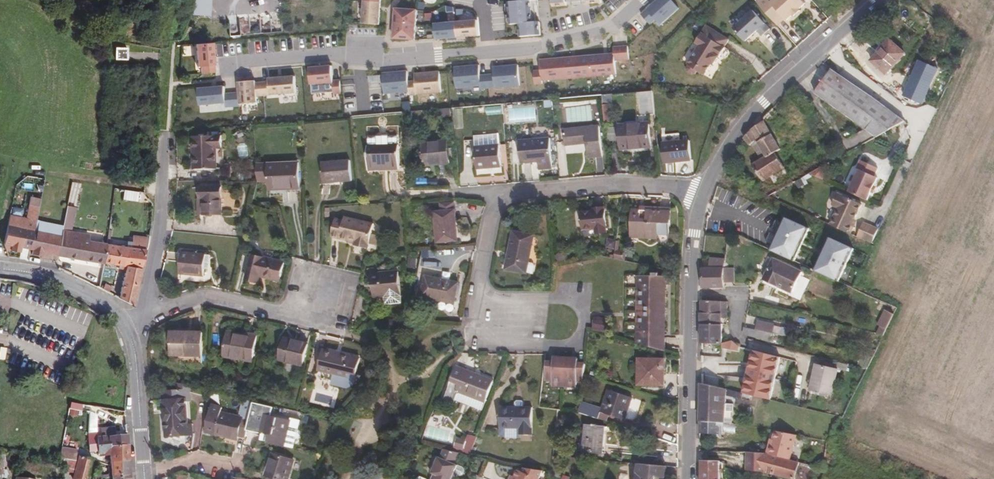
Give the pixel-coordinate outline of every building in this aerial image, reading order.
[(366,0),(360,0),(358,22),(376,23),(376,12),(377,1),(366,0)] [(534,0),(505,0),(506,7),(499,8),(501,27),(507,26),(508,35),(536,33),(535,21),(523,22),(521,6),(535,5),(534,0)] [(646,4),(660,20),(676,6),(670,0),(650,0),(648,2),(646,4)] [(777,23),(784,16),(785,18),(792,12),(795,10),(798,7),(804,1),(803,0),(770,0),(769,0),(755,0),(777,23)] [(411,8),(392,7),(391,17),(391,22),(410,23),(411,8)] [(753,9),(733,27),(745,40),(757,29),(762,35),(770,28),(753,9)] [(473,17),(452,19),(454,36),(465,34),(475,33),(473,17)] [(452,19),(430,21),(432,38),(444,37),(454,36),(452,19)] [(410,23),(391,22),(391,29),(390,37),(409,38),(410,23)] [(687,63),(685,66),(685,69),(690,72),(693,70),(694,67),(703,73),(710,61),(712,62),(716,55),(718,55),(724,46),(722,44),(727,36),(705,23),(694,41),(698,43),(686,62),(687,63)] [(907,47),(893,36),(877,58),(890,69),(907,47)] [(209,42),(191,43),(193,65),(211,64),(209,42)] [(611,51),(612,58),(627,57),(625,44),(610,45),(611,51)] [(129,60),(129,47),(116,45),(116,58),(129,60)] [(600,52),(586,54),(588,74),(613,72),(612,58),(611,51),(600,52)] [(572,55),(561,55),(563,76),(588,74),(586,54),(572,55)] [(544,57),(536,57),(538,78),(563,76),(561,55),(544,57)] [(499,59),(489,60),(490,67),(483,68),(484,73),(484,81),(516,78),(514,58),(499,59)] [(919,61),(902,100),(908,104),(911,100),(922,104),(937,69),(919,61)] [(459,65),(451,65),(453,86),(477,84),(477,87),(485,86),(484,73),(477,74),(476,63),(459,65)] [(883,138),(911,122),(845,71),(839,67),(822,89),(863,122),(853,138),(860,148),(881,136),(883,138)] [(390,71),(379,72),(381,92),(406,90),(404,70),(390,71)] [(433,70),(410,73),(412,90),(434,88),(433,70)] [(329,74),(307,76),(308,94),(331,92),(329,74)] [(244,80),(235,81),(237,102),(256,100),(253,79),(244,80)] [(289,80),(265,82),(266,100),(291,98),(289,80)] [(208,87),(194,88),(196,107),(225,104),(224,85),(208,87)] [(770,117),(761,125),(765,129),(772,121),(770,117)] [(649,142),(647,121),(617,123),(619,144),(649,142)] [(599,150),(596,124),(561,126),(562,140),(585,139),(586,151),(599,150)] [(497,155),(494,125),(469,126),(472,157),(497,155)] [(748,139),(749,140),(751,144),(756,142),(766,163),(760,165),(749,169),(755,184),(766,180),(785,174),(778,159),(782,158),(765,129),(761,125),(748,139)] [(363,133),(364,143),(392,142),(392,132),(383,133),(383,131),(372,132),(372,133),(363,133)] [(217,145),(216,134),(188,136),(188,166),(210,166),(211,145),(217,145)] [(549,163),(546,135),(517,136),(519,157),(536,157),(537,165),(549,163)] [(692,157),(689,139),(665,142),(667,160),(692,157)] [(446,160),(444,141),(419,142),(420,162),(446,160)] [(364,143),(363,143),(364,168),(394,167),(393,142),(392,142),(364,143)] [(756,142),(751,144),(760,165),(766,163),(756,142)] [(833,166),(839,162),(835,155),(828,156),(833,166)] [(811,166),(817,175),(833,166),(828,156),(811,166)] [(346,178),(345,159),(318,160),(320,179),(346,178)] [(251,164),(252,178),(264,178),(265,189),(286,188),(287,190),(297,189),(295,163),(251,164)] [(862,173),(851,196),(869,205),(873,196),(876,191),(880,182),(878,181),(882,173),(864,164),(860,172),(862,173)] [(810,179),(814,177),(817,175),(811,166),(806,173),(810,179)] [(785,174),(766,180),(771,188),(788,181),(785,174)] [(215,214),(215,188),(194,189),(193,201),(190,201),(191,215),(215,214)] [(833,228),(850,235),(854,227),(852,226),(855,221),(861,208),(837,196),(832,207),(837,209),(833,219),(836,221),(833,228)] [(454,239),(450,207),(447,207),(446,201),(435,203),(435,209),(430,210),(434,242),(454,239)] [(608,226),(609,202),(598,202),(598,206),(585,207),(584,220),(597,220),(597,226),(608,226)] [(666,235),(668,207),(645,205),(644,207),(631,205),(629,231),(666,235)] [(100,266),(121,270),(114,300),(128,306),(141,254),(122,251),(84,244),(84,239),(67,236),(72,211),(64,210),(60,229),(48,226),(46,237),(31,234),(6,228),(4,227),(0,244),(0,245),(28,251),(28,256),(38,258),(38,261),(53,263),(54,258),(100,266)] [(364,245),(369,220),(331,212),(327,230),(335,232),(335,236),(350,238),(350,242),(364,245)] [(46,237),(48,226),(34,223),(8,218),(6,228),(31,234),(46,237)] [(809,228),(786,218),(772,250),(794,260),(809,228)] [(873,246),(880,232),(866,225),(860,239),(873,246)] [(524,269),(530,231),(511,227),(504,265),(524,269)] [(142,252),(144,239),(125,235),(122,251),(141,254),(142,252)] [(726,254),(726,238),(717,238),(717,254),(726,254)] [(852,249),(829,239),(815,270),(838,281),(852,249)] [(563,255),(565,261),(582,257),(581,251),(563,255)] [(206,267),(206,254),(177,253),(176,272),(199,274),(200,267),(206,267)] [(728,264),(727,255),(717,254),(714,253),(713,265),(704,266),(705,283),(728,284),(728,278),(728,264)] [(278,276),(280,260),(248,255),(244,277),(255,280),(257,272),(278,276)] [(738,264),(728,264),(728,278),(738,279),(738,264)] [(396,300),(394,268),(375,269),(373,265),(366,266),(367,279),(369,278),(370,290),(378,290),(380,300),(396,300)] [(791,290),(796,278),(769,265),(766,272),(764,277),(791,290)] [(851,279),(856,281),(862,268),(857,266),(851,279)] [(453,301),(455,281),(424,276),(420,298),(436,300),(438,298),(453,301)] [(641,277),(636,347),(663,352),(667,280),(641,277)] [(704,349),(725,350),(725,340),(726,318),(723,317),(723,312),(729,313),(730,297),(705,294),(705,311),(705,338),(704,349)] [(880,343),(890,321),(879,317),(873,331),(875,333),(872,340),(880,343)] [(750,333),(749,334),(775,342),(779,325),(763,320),(761,330),(752,327),(750,333)] [(201,350),(202,327),(172,326),(172,348),(201,350)] [(252,354),(256,330),(246,328),(244,331),(227,329),(224,349),(252,354)] [(301,361),(306,340),(284,335),(279,355),(301,361)] [(354,371),(358,355),(322,345),(317,365),(346,373),(347,369),(354,371)] [(782,357),(765,352),(760,372),(776,376),(782,357)] [(409,353),(409,364),(419,364),(419,353),(409,353)] [(551,360),(544,359),(543,373),(550,373),(550,380),(575,381),(575,374),(582,375),(583,360),(576,360),(576,355),(551,354),(551,360)] [(637,383),(661,385),(662,360),(638,358),(637,383)] [(866,374),(871,363),(860,360),(856,371),(866,374)] [(478,407),(489,377),(455,364),(442,398),(452,402),(454,399),(478,407)] [(808,393),(829,398),(835,371),(815,365),(808,393)] [(701,403),(699,421),(698,427),(698,428),(717,430),(718,422),(727,424),(727,418),(735,419),(736,405),(728,404),(729,396),(734,400),(745,403),(746,397),(739,395),(729,392),(724,390),(718,389),(711,387),(712,383),(711,370),(704,369),(703,384),(701,403)] [(756,400),(750,399),(753,389),(732,382),(732,383),(720,379),(719,385),(712,383),(711,387),(718,389),(724,390),(729,392),(739,395),(746,397),(745,403),(754,406),(756,400)] [(187,388),(177,385),(177,395),(163,396),(163,405),(162,405),(164,438),(190,437),(190,428),(186,427),(184,404),(188,403),(187,388)] [(220,395),(211,393),(209,402),(218,404),(220,395)] [(579,410),(578,420),(601,424),(602,416),(619,420),(623,397),(599,393),(595,415),(590,414),(590,411),(579,410)] [(251,413),(253,403),(249,402),(244,401),(240,421),(242,421),(241,425),(221,419),(222,414),(211,411),(205,437),(235,445),(236,441),(243,443),(245,437),(261,441),(262,439),(267,441),(265,449),(280,453),(284,439),(287,429),(257,421),(259,414),(251,413)] [(261,405),(253,403),(251,413),(259,414),(261,405)] [(528,432),(528,407),(499,406),(498,437),(517,438),(518,432),(528,432)] [(128,437),(127,434),(114,435),(113,427),(99,427),(99,435),(87,436),(87,444),(90,444),(90,449),(95,449),(95,452),(113,451),(113,447),(128,446),(128,437)] [(578,454),(599,456),(602,431),(584,430),(583,444),(578,443),(578,454)] [(774,444),(769,457),(743,453),(742,470),(767,476),(778,478),(801,478),(804,470),(792,465),(799,443),(779,438),(776,445),(774,444)] [(284,439),(280,453),(288,455),(291,444),(290,441),(284,439)] [(459,448),(461,442),(450,439),(449,445),(459,448)] [(129,452),(128,446),(113,447),(113,451),(115,462),(116,462),(130,462),(129,452)] [(714,478),(714,458),(695,457),(695,478),(722,478),(714,478)] [(431,466),(429,465),(424,478),(450,478),(447,478),(449,472),(446,471),(448,463),(434,458),(431,466)] [(84,464),(61,459),(61,464),(61,467),(72,469),(71,475),(83,477),(84,464)] [(97,460),(84,459),(84,464),(83,477),(83,478),(96,478),(97,460)] [(131,467),(130,462),(116,462),(115,462),(118,476),(132,475),(131,467)] [(292,468),(271,462),(266,478),(289,478),(292,468)] [(820,475),(827,478),(828,468),(821,467),(820,475)] [(631,468),(629,478),(658,478),(659,471),(631,468)] [(513,478),(518,478),(532,478),(534,475),(516,469),(513,478)] [(816,474),(804,470),(801,478),(815,478),(816,474)]
